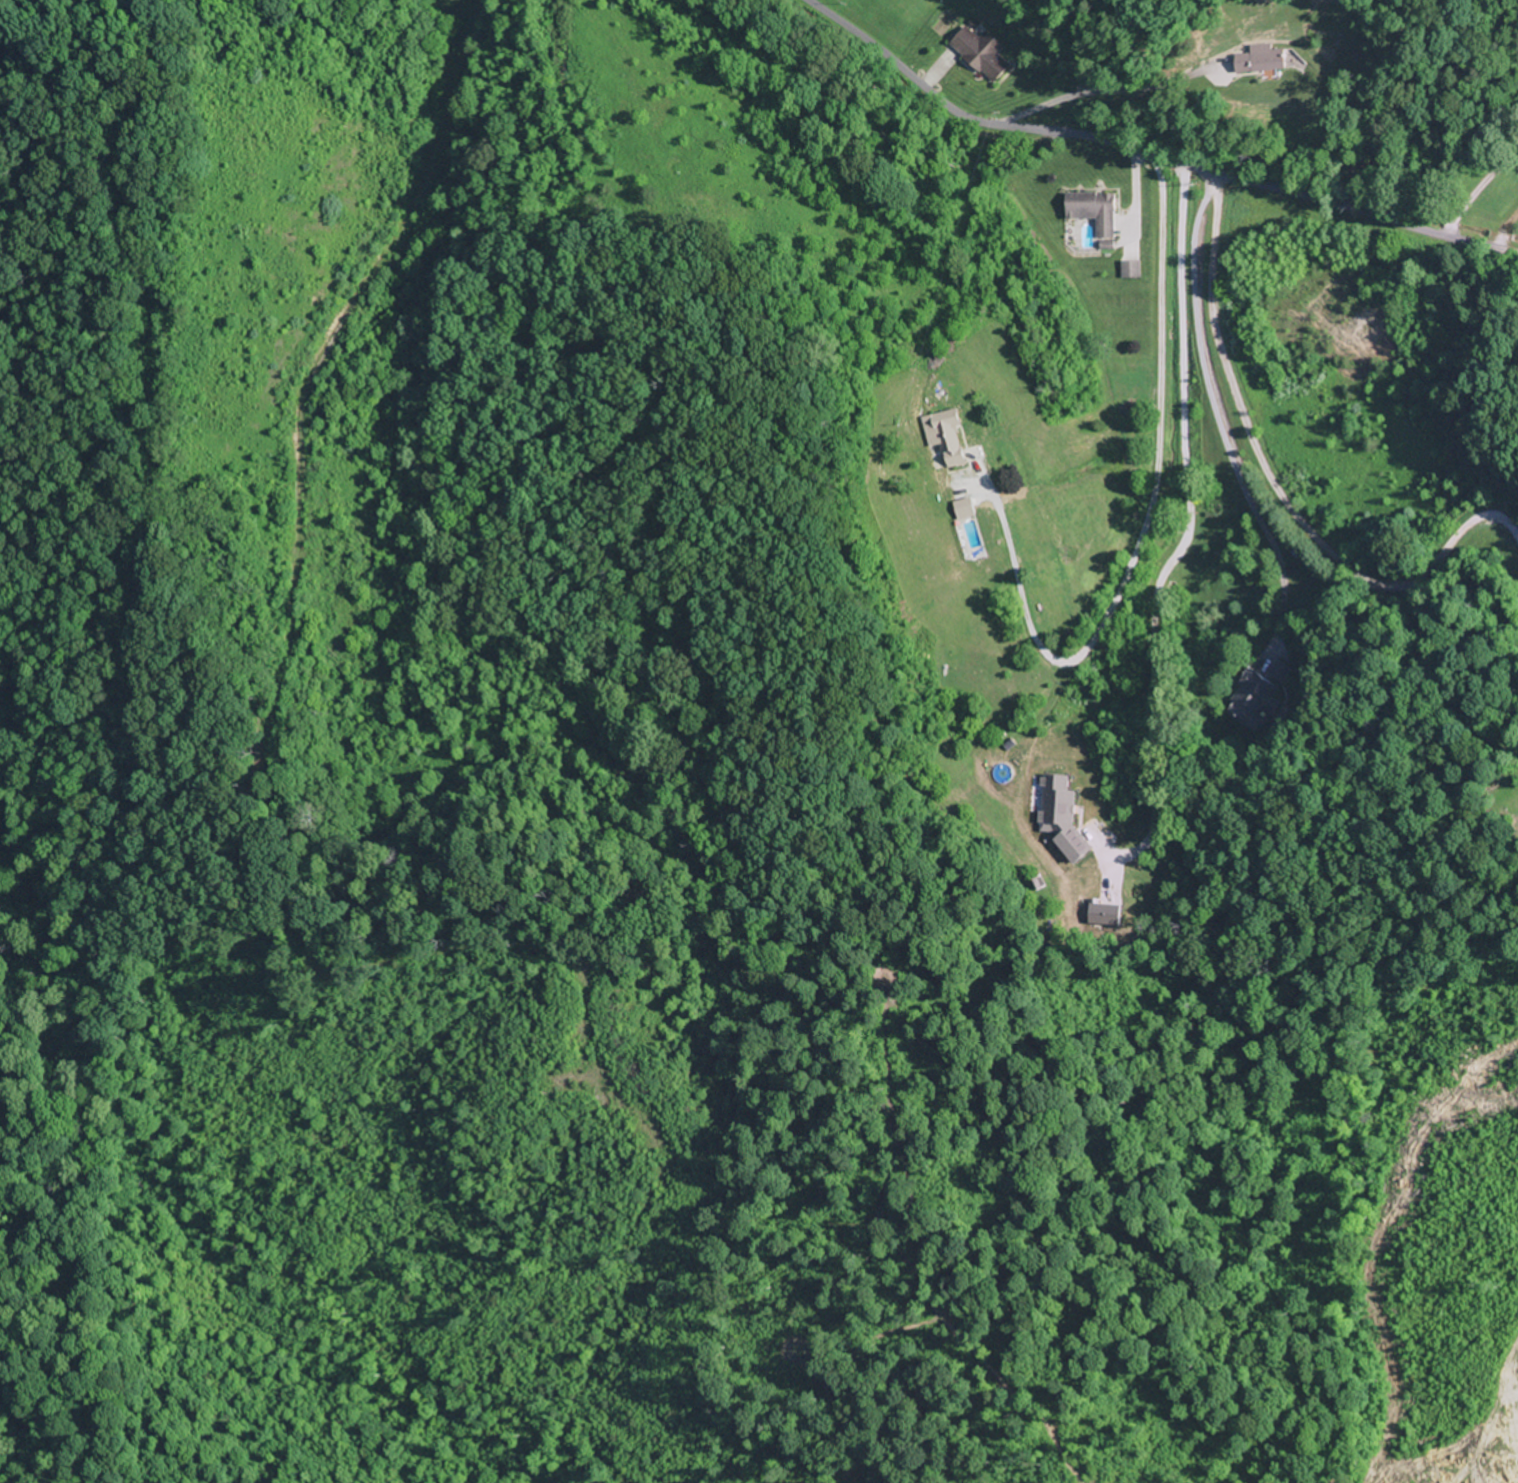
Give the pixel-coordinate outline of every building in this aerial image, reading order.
[(985,29),(979,36),(967,25),(950,42),(994,85),(1011,67),(998,54),(1004,48),(985,29)] [(1286,49),(1273,50),(1272,44),(1250,46),(1250,52),(1236,53),(1238,75),(1288,70),(1286,49)] [(1100,219),(1100,239),(1118,239),(1117,193),(1069,194),(1069,219),(1100,219)] [(1123,262),(1123,278),(1141,278),(1141,262),(1123,262)] [(960,426),(966,425),(963,409),(926,417),(938,472),(969,465),(960,426)] [(1224,707),(1257,732),(1277,704),(1269,698),(1292,669),(1278,658),(1268,672),(1257,664),(1224,707)]
